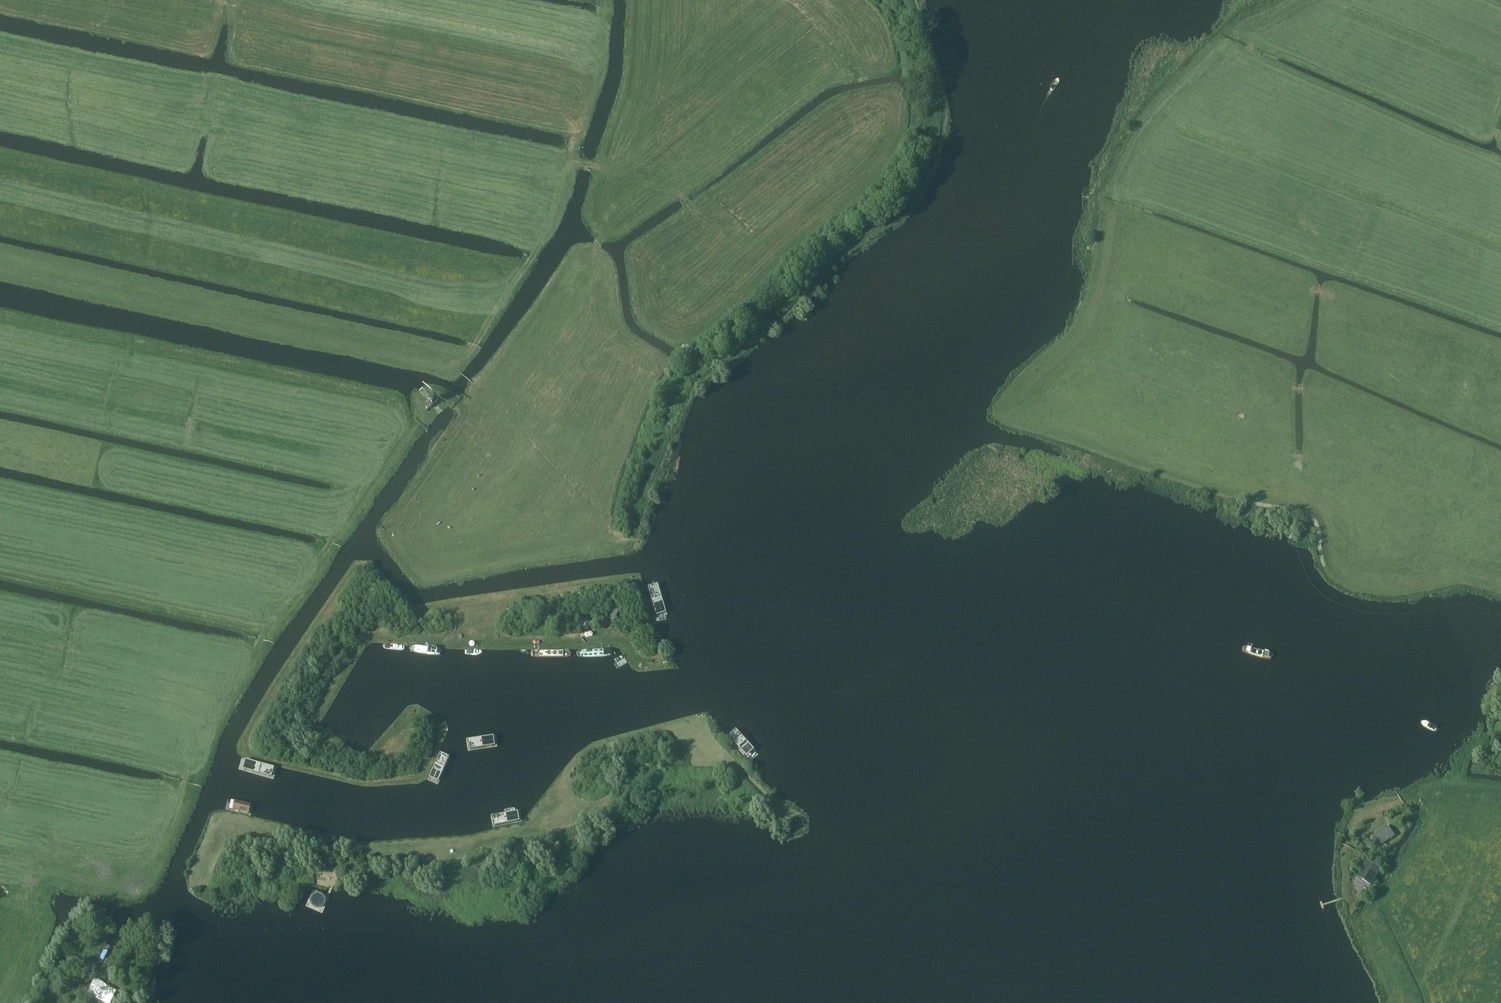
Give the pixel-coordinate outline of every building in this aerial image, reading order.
[(425,398),(430,404),(436,399),(430,393),(425,398)] [(1388,826),(1371,837),(1375,843),(1378,848),(1395,836),(1388,826)] [(1379,871),(1366,862),(1360,872),(1365,875),(1362,880),(1371,885),(1379,871)] [(306,906),(323,913),(330,896),(312,889),(306,906)] [(90,994),(104,1002),(106,1002),(109,1002),(116,990),(98,980),(96,984),(90,994)]
